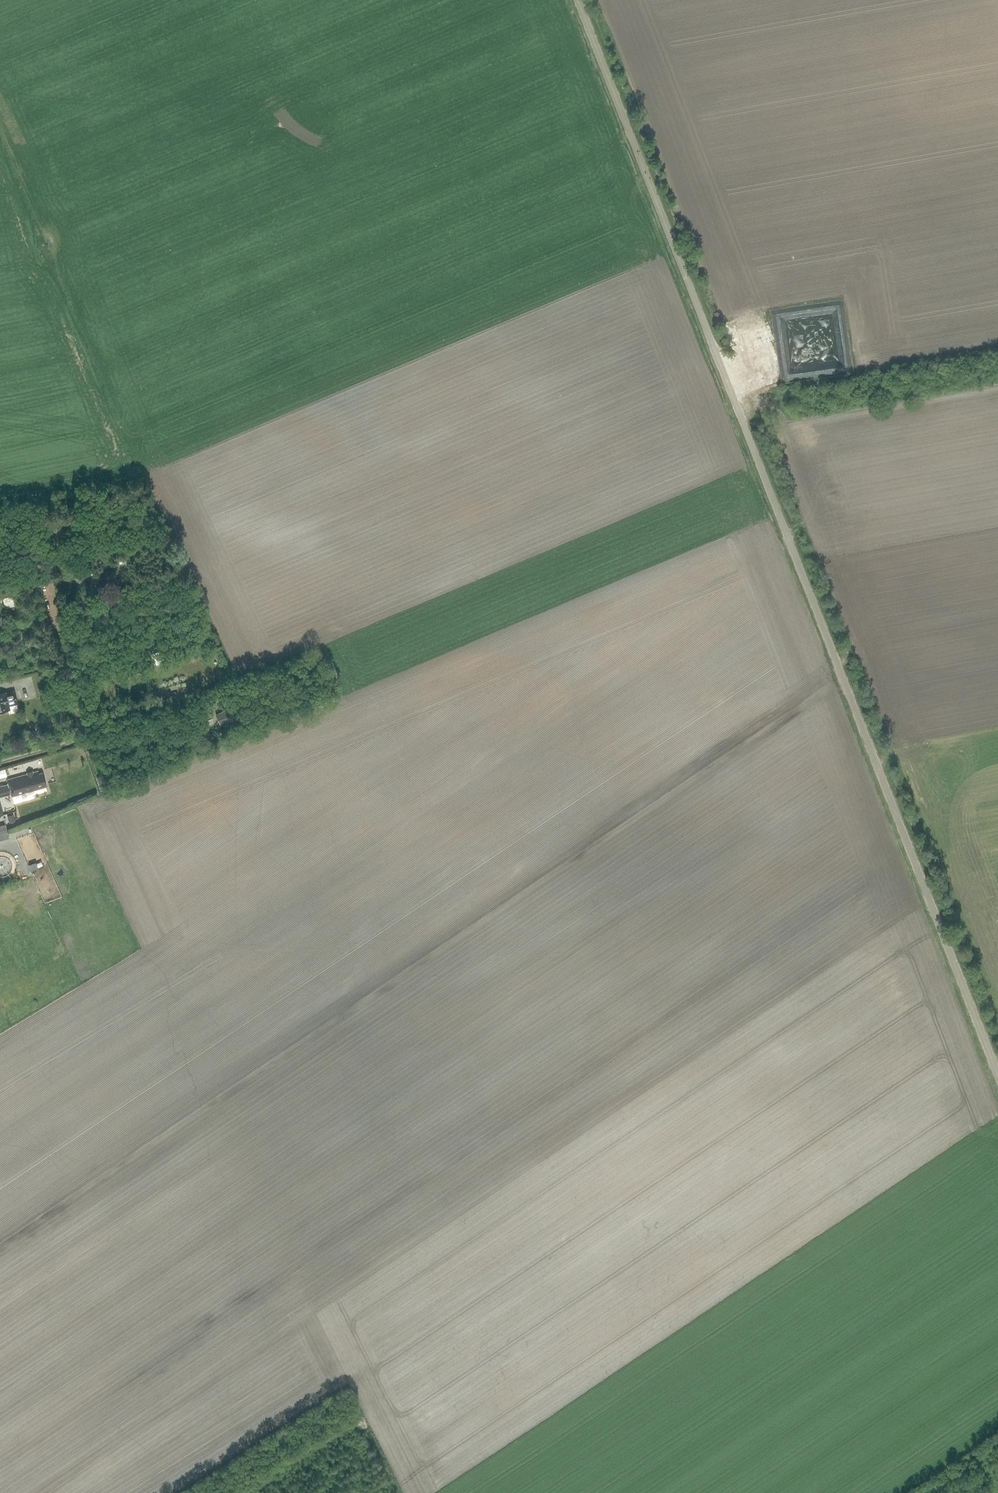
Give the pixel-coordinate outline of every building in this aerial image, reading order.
[(754,356),(737,362),(738,366),(756,360),(754,356)] [(94,572),(92,562),(72,566),(74,575),(94,572)] [(153,601),(163,599),(159,580),(149,582),(153,601)] [(126,605),(142,602),(138,583),(120,587),(122,596),(129,595),(129,597),(124,598),(126,605)] [(122,600),(120,588),(100,592),(102,604),(122,600)] [(113,615),(113,614),(122,612),(120,603),(111,605),(111,604),(96,608),(99,618),(113,615)] [(155,664),(163,662),(160,650),(152,652),(155,664)] [(10,709),(9,706),(17,704),(14,690),(12,691),(4,693),(3,692),(0,693),(0,712),(10,709)] [(222,725),(246,714),(241,703),(217,714),(222,725)] [(90,742),(93,749),(105,745),(103,738),(90,742)] [(9,785),(0,787),(0,797),(12,794),(15,802),(36,796),(35,794),(47,790),(41,771),(8,780),(9,785)] [(15,821),(12,814),(6,816),(9,823),(15,821)] [(0,826),(0,836),(8,834),(5,824),(0,826)]
